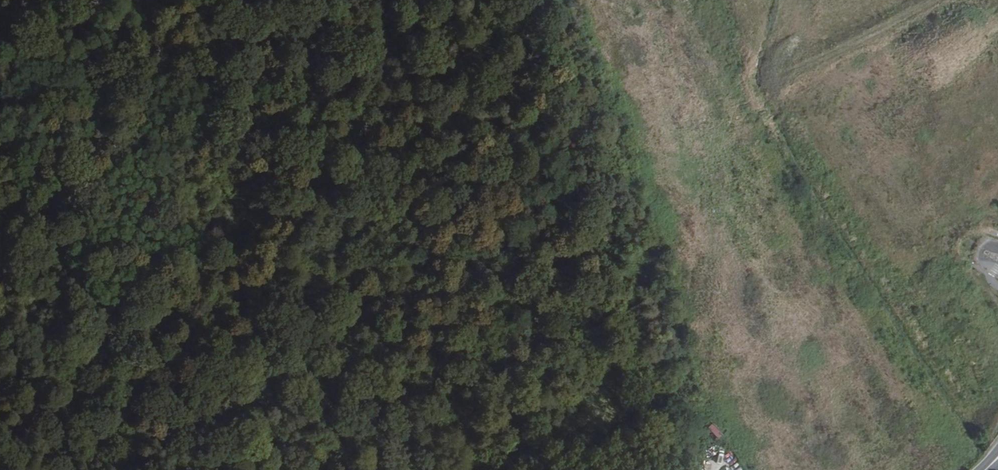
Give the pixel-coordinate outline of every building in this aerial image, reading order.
[(717,438),(723,434),(715,422),(709,426),(717,438)]
